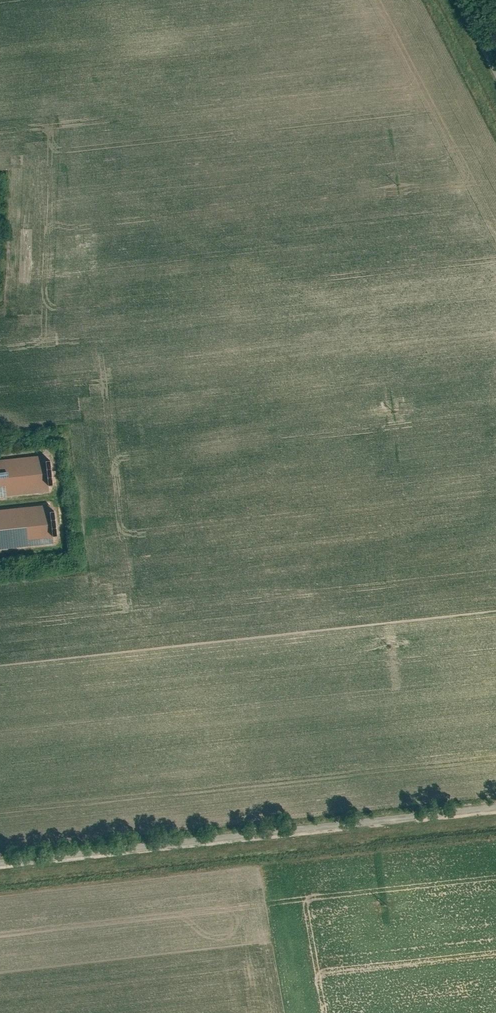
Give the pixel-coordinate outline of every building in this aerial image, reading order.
[(0,457),(0,498),(50,493),(46,452),(0,457)] [(54,544),(49,503),(0,508),(0,550),(54,544)]
